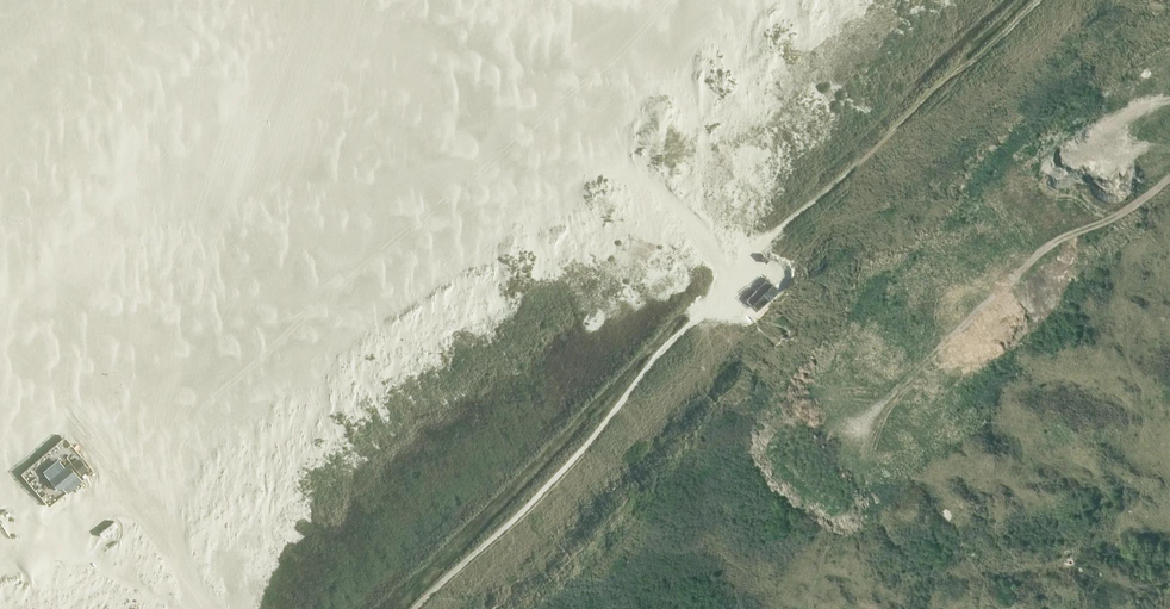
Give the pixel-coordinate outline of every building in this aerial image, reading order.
[(94,467),(63,431),(15,472),(46,508),(94,467)]
